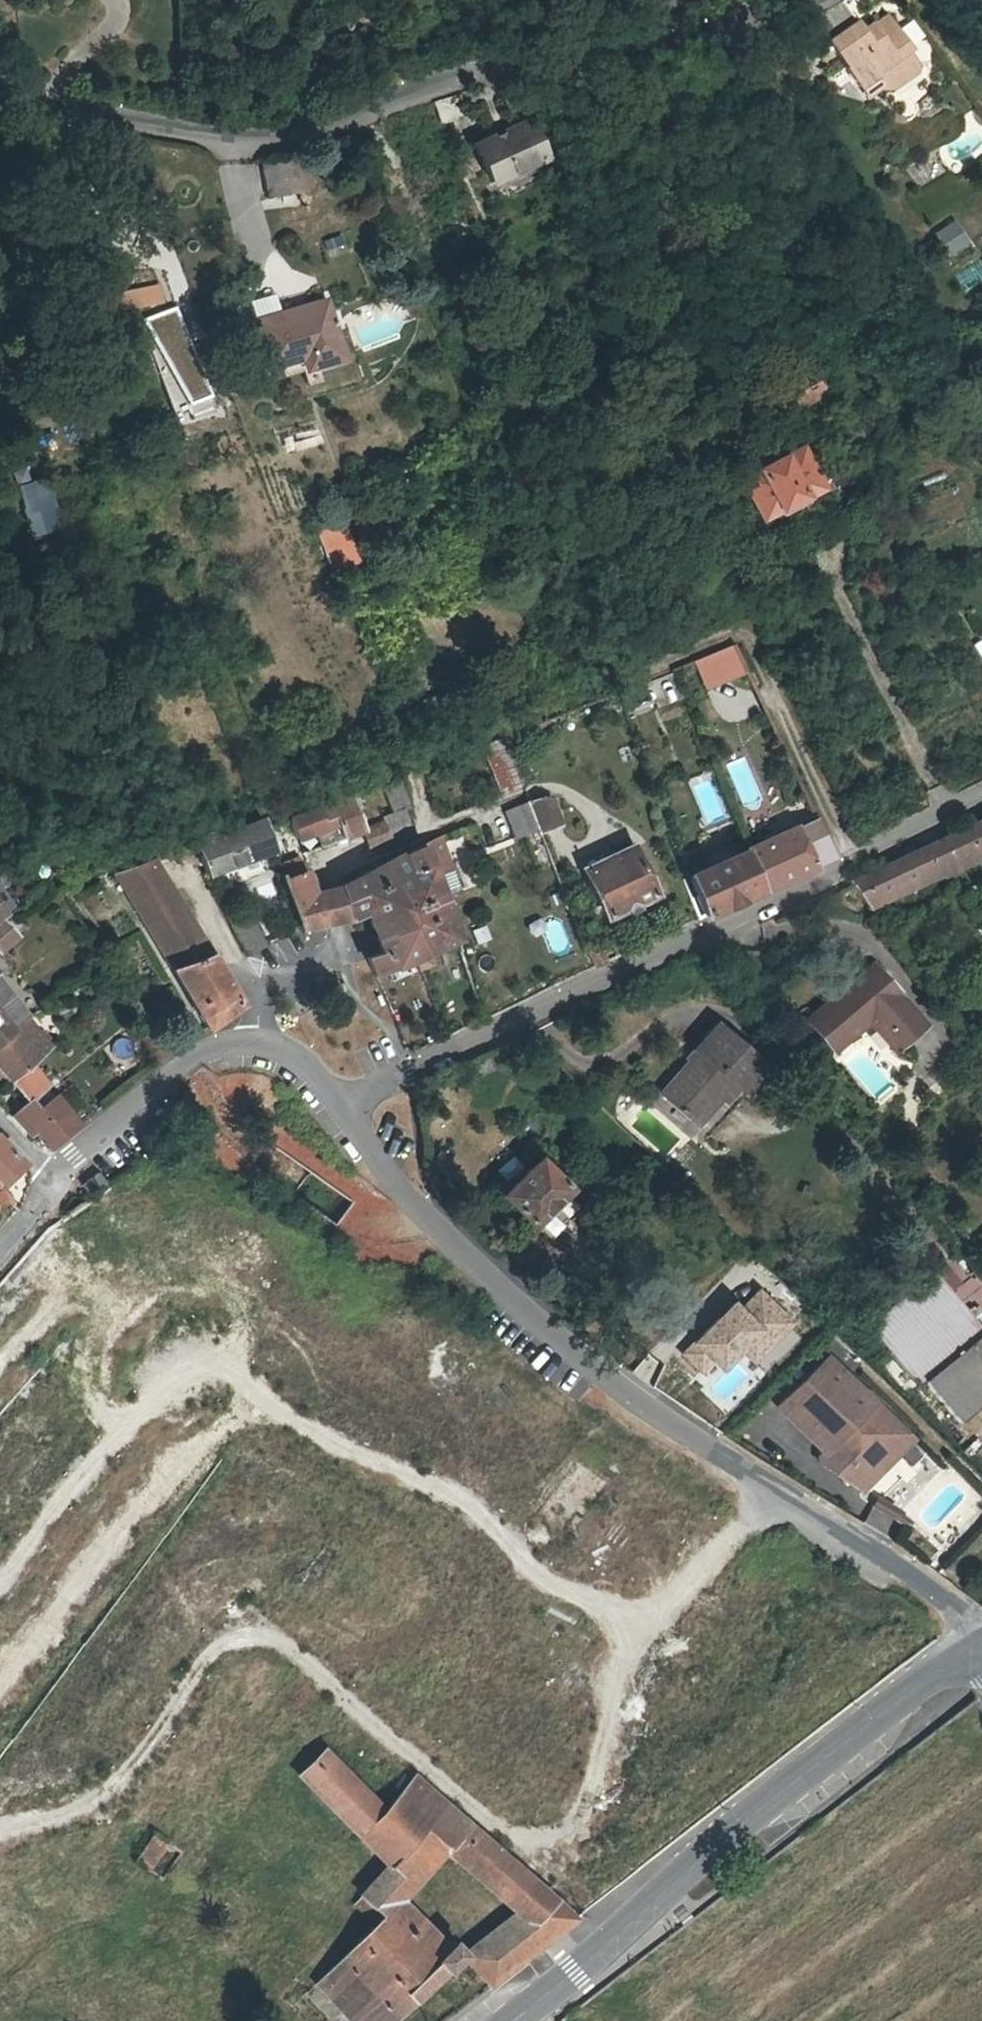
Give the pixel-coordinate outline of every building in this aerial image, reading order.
[(817,22),(833,44),(861,26),(847,5),(817,22)] [(846,72),(860,91),(875,81),(881,89),(884,94),(891,94),(916,77),(917,69),(906,54),(908,53),(888,25),(869,37),(861,26),(833,44),(850,69),(846,72)] [(866,99),(881,89),(875,81),(860,91),(866,99)] [(442,124),(470,116),(463,94),(435,102),(442,124)] [(481,144),(497,181),(548,158),(531,121),(481,144)] [(295,194),(292,167),(268,170),(271,197),(295,194)] [(956,218),(933,234),(949,257),(972,241),(956,218)] [(157,287),(121,294),(124,310),(160,303),(157,287)] [(256,322),(268,368),(313,356),(316,369),(341,362),(325,302),(256,322)] [(178,310),(152,320),(189,408),(215,397),(178,310)] [(313,356),(268,368),(271,380),(316,369),(313,356)] [(799,405),(825,392),(807,357),(781,371),(799,405)] [(742,479),(763,520),(771,517),(776,527),(822,502),(817,492),(824,489),(803,449),(742,479)] [(27,527),(51,527),(52,483),(27,483),(27,527)] [(315,529),(328,565),(354,556),(349,542),(346,542),(338,520),(315,529)] [(736,644),(718,651),(729,680),(749,673),(736,644)] [(729,680),(718,651),(676,668),(688,697),(729,680)] [(502,737),(481,745),(500,793),(520,786),(502,737)] [(387,823),(393,840),(415,831),(408,810),(412,809),(400,778),(383,785),(396,820),(387,823)] [(364,831),(365,831),(352,797),(296,819),(301,832),(317,825),(326,847),(364,831)] [(530,803),(539,828),(540,830),(561,823),(553,801),(544,798),(530,803)] [(539,828),(530,803),(505,813),(516,835),(539,828)] [(816,818),(745,851),(760,891),(833,857),(816,818)] [(977,849),(981,847),(981,820),(967,828),(977,849)] [(209,875),(220,872),(226,886),(267,872),(262,856),(273,852),(266,830),(262,821),(197,845),(209,875)] [(365,831),(364,831),(371,850),(393,840),(387,823),(365,831)] [(276,848),(293,842),(289,828),(272,833),(276,848)] [(863,902),(977,849),(967,828),(849,883),(863,902)] [(431,860),(447,854),(441,839),(426,846),(424,847),(424,848),(427,848),(431,860)] [(444,898),(441,890),(437,878),(453,873),(447,854),(431,860),(427,848),(424,848),(424,847),(383,866),(402,914),(444,898)] [(655,895),(633,848),(586,870),(608,918),(655,895)] [(760,891),(745,851),(690,876),(704,917),(760,891)] [(351,919),(340,888),(314,897),(305,873),(300,860),(278,867),(298,926),(300,931),(351,919)] [(206,1029),(239,1005),(155,861),(115,875),(206,1029)] [(340,888),(351,919),(352,921),(366,915),(371,927),(402,914),(383,866),(340,888)] [(0,889),(0,902),(7,911),(18,900),(4,886),(0,889)] [(441,890),(444,898),(451,895),(448,888),(441,890)] [(371,927),(377,941),(414,926),(449,912),(444,898),(402,914),(371,927)] [(248,911),(230,919),(248,956),(266,946),(248,911)] [(425,955),(416,959),(421,972),(436,965),(432,952),(459,941),(449,912),(414,926),(425,955)] [(0,920),(0,952),(15,938),(4,925),(0,920)] [(375,976),(416,959),(425,955),(414,926),(377,941),(382,952),(367,957),(375,976)] [(921,1028),(872,967),(805,1022),(831,1051),(873,1015),(900,1045),(921,1028)] [(11,1034),(25,1021),(27,1020),(0,982),(0,1020),(11,1034)] [(11,1034),(0,1020),(0,1044),(11,1034)] [(0,1044),(0,1069),(9,1081),(47,1050),(37,1036),(25,1021),(11,1034),(0,1044)] [(697,1051),(701,1055),(665,1094),(696,1123),(733,1084),(744,1094),(766,1071),(719,1028),(697,1051)] [(47,1050),(51,1047),(53,1045),(43,1031),(37,1036),(47,1050)] [(47,1050),(9,1081),(5,1085),(10,1090),(14,1087),(27,1103),(11,1118),(30,1137),(35,1134),(46,1152),(77,1125),(54,1094),(36,1109),(29,1102),(51,1083),(65,1065),(51,1047),(47,1050)] [(3,1087),(5,1085),(9,1081),(0,1069),(0,1083),(3,1087)] [(4,1201),(9,1207),(15,1213),(26,1182),(21,1164),(0,1140),(0,1202),(4,1201)] [(566,1192),(569,1189),(539,1160),(502,1196),(532,1226),(535,1223),(553,1242),(585,1211),(566,1192)] [(919,1387),(925,1382),(959,1421),(981,1402),(981,1332),(935,1275),(871,1327),(919,1387)] [(735,1300),(680,1355),(700,1376),(714,1362),(723,1372),(742,1353),(753,1364),(796,1322),(762,1287),(742,1307),(735,1300)] [(854,1485),(904,1432),(827,1356),(777,1406),(823,1451),(819,1456),(820,1464),(854,1485)] [(981,1426),(981,1413),(980,1410),(963,1421),(971,1433),(981,1426)] [(910,1438),(904,1432),(854,1485),(862,1491),(910,1438)] [(532,1923),(556,1901),(412,1776),(381,1809),(323,1751),(300,1773),(390,1864),(423,1827),(447,1848),(519,1910),(532,1923)] [(377,1878),(400,1899),(447,1848),(423,1827),(390,1864),(377,1878)] [(165,1840),(152,1831),(132,1860),(145,1869),(165,1840)] [(377,1878),(361,1895),(383,1915),(315,1982),(353,2020),(390,2020),(444,1969),(445,1970),(461,1955),(490,1984),(497,1978),(467,1949),(469,1946),(466,1943),(464,1944),(460,1939),(461,1938),(458,1934),(449,1943),(400,1899),(377,1878)] [(576,1918),(556,1901),(532,1923),(519,1910),(469,1946),(467,1949),(497,1978),(576,1918)]
